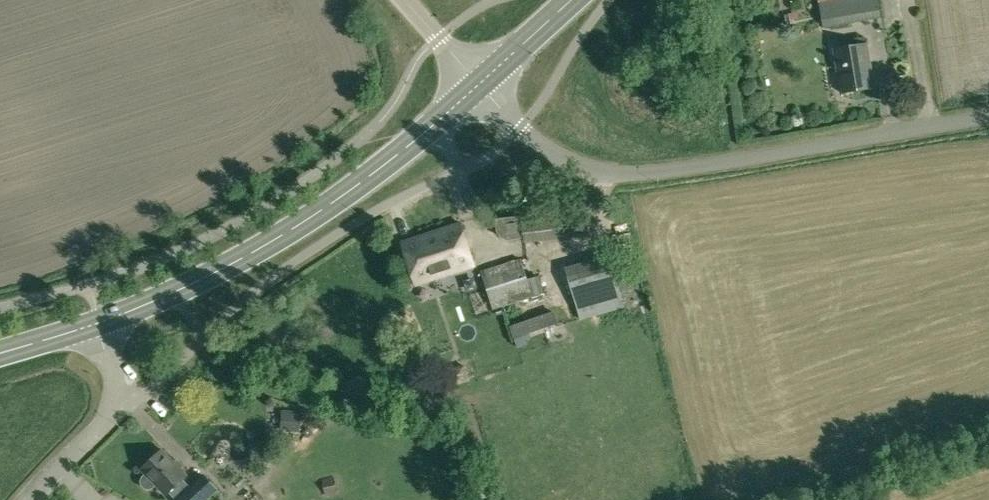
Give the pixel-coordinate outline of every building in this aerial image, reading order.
[(819,1),(823,25),(883,15),(880,0),(825,0),(819,1)] [(866,43),(834,49),(842,92),(874,87),(866,43)] [(521,211),(522,216),(524,238),(524,242),(588,236),(585,203),(521,211)] [(524,238),(522,216),(496,219),(497,230),(501,237),(508,239),(524,238)] [(474,265),(460,222),(402,241),(416,284),(474,265)] [(624,306),(620,293),(611,261),(609,255),(566,267),(581,318),(624,306)] [(539,275),(532,277),(528,278),(524,264),(520,256),(481,270),(493,310),(544,292),(539,275)] [(611,261),(620,293),(634,289),(627,266),(625,258),(611,261)] [(300,412),(283,411),(281,430),(299,431),(300,412)] [(186,474),(163,449),(141,469),(145,474),(142,477),(140,482),(141,486),(144,488),(148,490),(152,488),(156,485),(165,494),(168,491),(177,499),(176,499),(207,499),(219,489),(204,473),(190,486),(182,478),(186,474)] [(326,496),(337,493),(333,476),(322,479),(326,496)]
